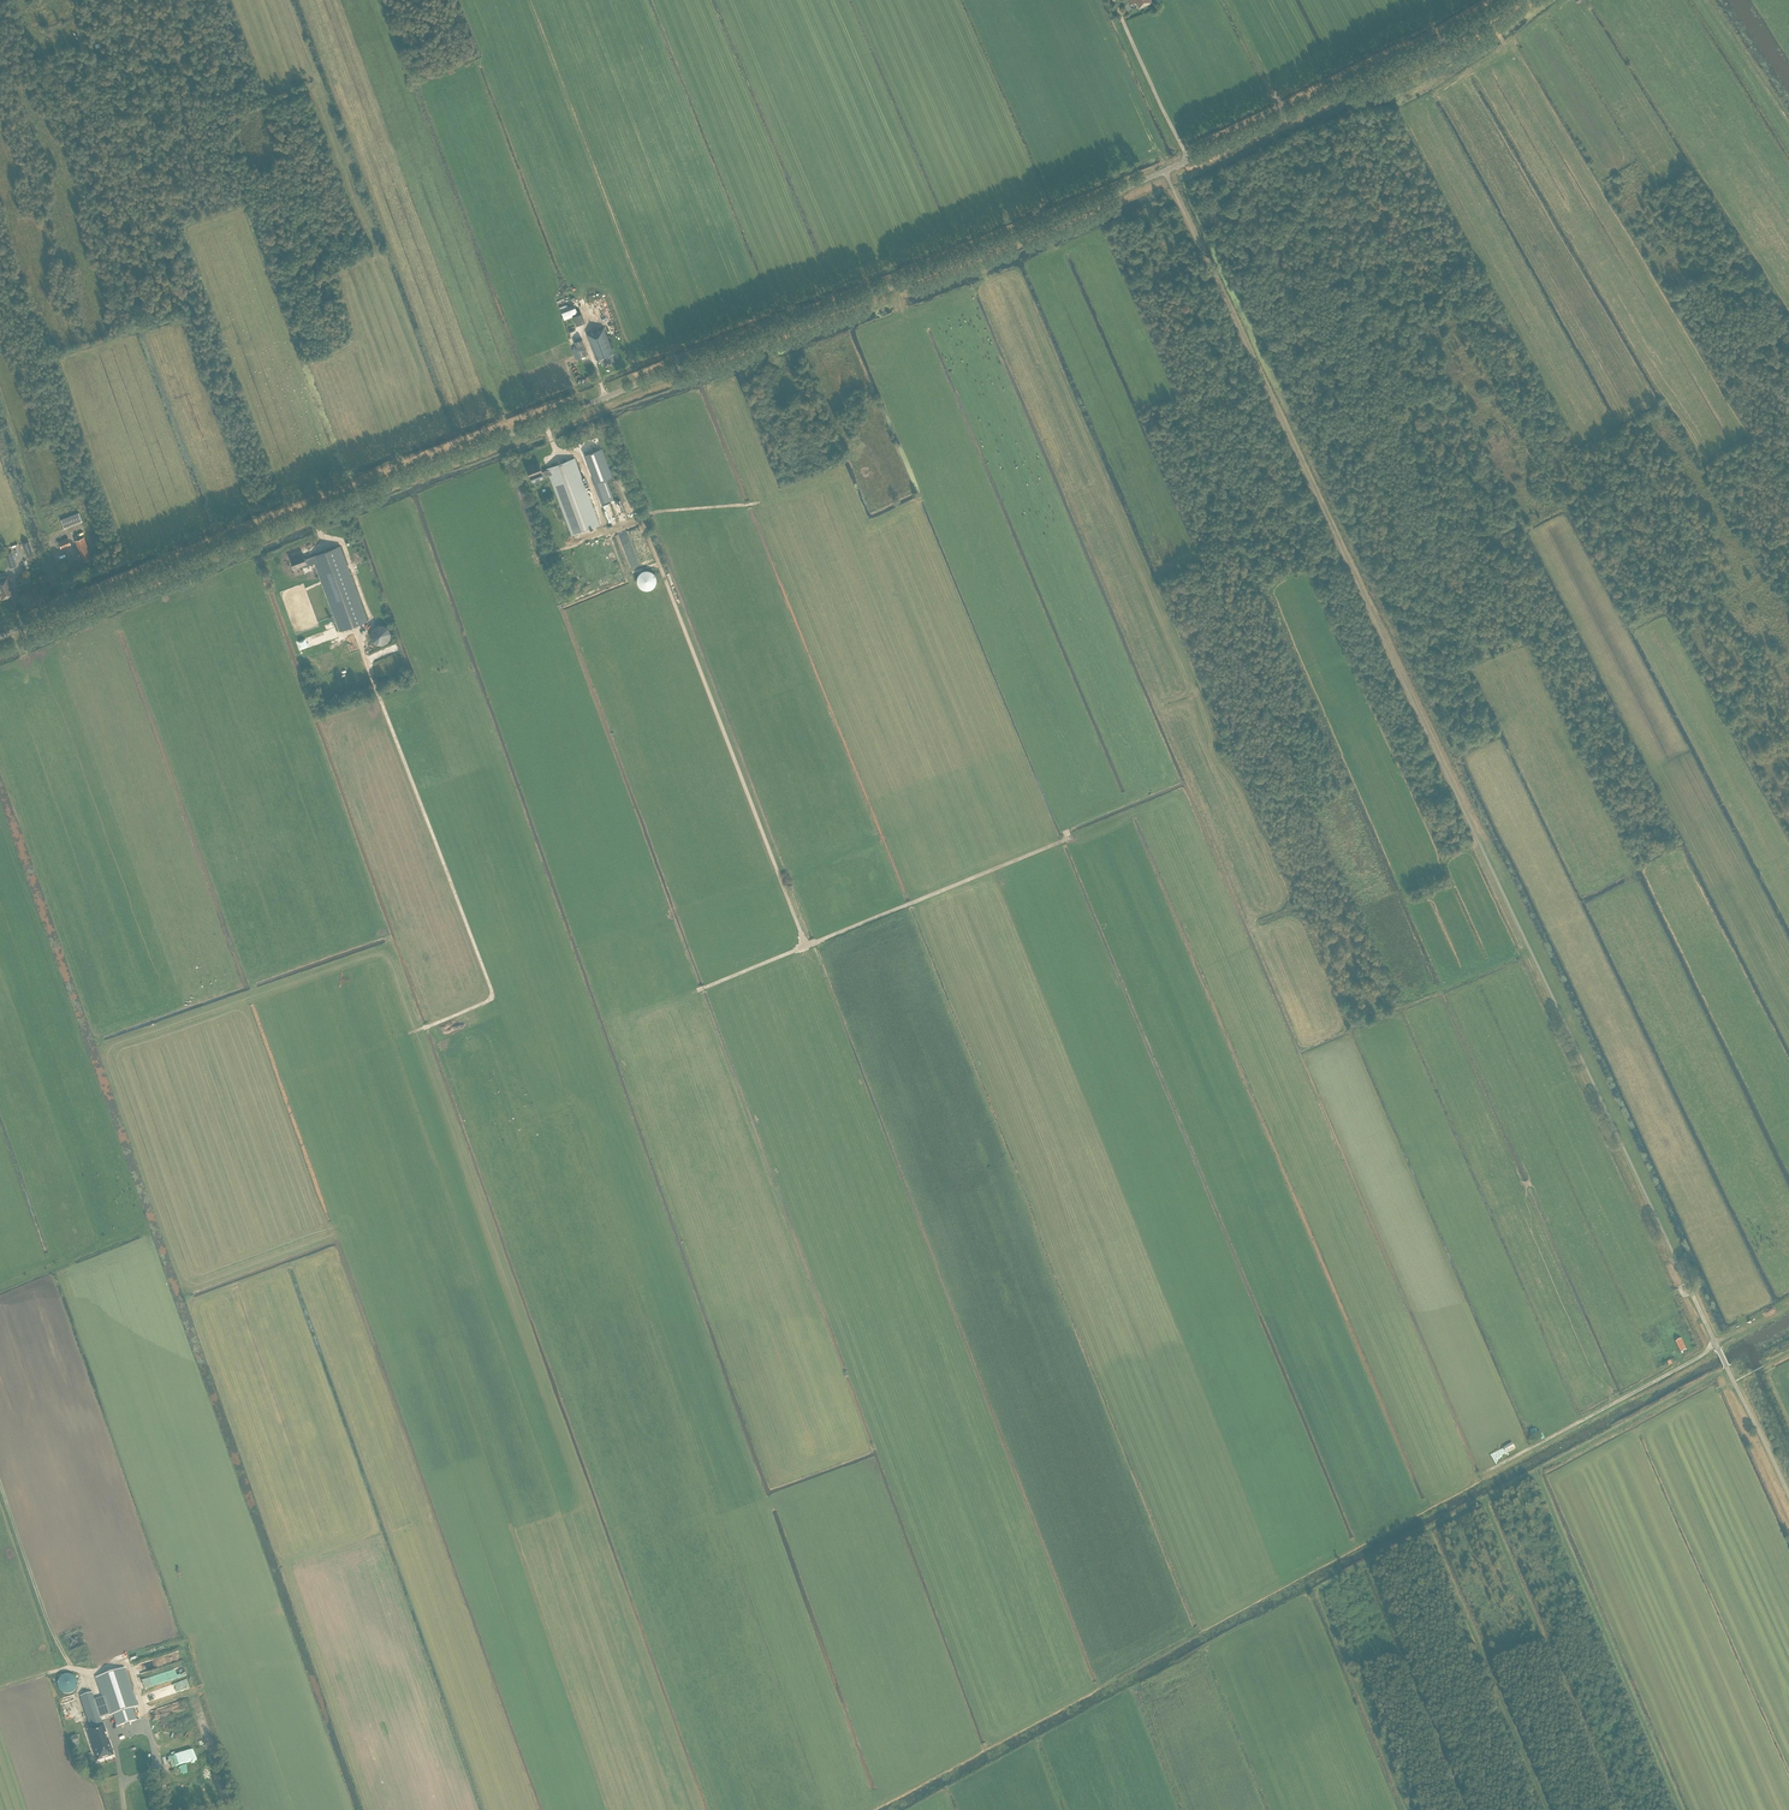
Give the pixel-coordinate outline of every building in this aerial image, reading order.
[(1473,288),(1472,284),(1467,286),(1466,284),(1461,286),(1464,292),(1473,288)] [(573,312),(576,323),(583,321),(580,310),(573,312)] [(614,361),(612,354),(614,354),(604,327),(587,334),(597,360),(601,358),(603,365),(604,365),(606,366),(609,364),(609,363),(614,361)] [(580,357),(588,354),(583,339),(574,342),(580,357)] [(601,448),(584,454),(594,483),(611,476),(601,448)] [(572,535),(600,524),(575,458),(547,468),(547,469),(542,471),(539,463),(535,465),(534,463),(526,466),(530,477),(540,474),(542,478),(550,475),(572,535)] [(79,510),(61,517),(65,526),(83,519),(79,510)] [(61,548),(71,544),(68,537),(58,541),(61,548)] [(83,537),(75,540),(83,560),(91,557),(83,537)] [(29,541),(23,543),(27,556),(33,553),(29,541)] [(340,631),(368,620),(340,546),(312,556),(313,557),(306,560),(304,554),(291,559),(294,568),(307,564),(308,567),(315,564),(340,631)] [(9,567),(16,565),(11,551),(5,553),(9,567)] [(634,552),(626,556),(631,566),(639,562),(634,552)] [(650,576),(642,576),(642,586),(655,586),(655,571),(649,571),(650,576)] [(12,588),(8,575),(0,578),(0,595),(1,599),(13,595),(11,588),(12,588)] [(385,628),(384,627),(383,627),(382,626),(381,626),(380,626),(379,627),(378,627),(377,628),(376,628),(375,629),(374,630),(374,631),(373,631),(373,632),(373,633),(373,634),(373,635),(373,636),(373,637),(374,638),(374,639),(375,640),(376,640),(376,641),(377,641),(378,642),(379,642),(380,642),(381,642),(382,642),(383,642),(384,642),(385,642),(385,641),(386,641),(387,640),(387,639),(388,639),(388,638),(389,637),(389,636),(389,635),(389,634),(389,633),(389,632),(388,631),(388,630),(387,630),(387,629),(386,628),(385,628)] [(334,694),(340,691),(337,682),(330,684),(334,694)] [(1682,1339),(1676,1342),(1682,1353),(1687,1350),(1682,1339)] [(1507,1453),(1515,1449),(1512,1443),(1504,1448),(1507,1453)] [(97,1761),(114,1756),(108,1738),(106,1738),(105,1734),(107,1733),(103,1723),(102,1724),(100,1719),(114,1714),(118,1726),(136,1720),(132,1708),(137,1707),(124,1669),(96,1678),(103,1698),(94,1700),(92,1693),(80,1697),(91,1729),(87,1731),(97,1761)] [(62,1692),(63,1693),(64,1694),(65,1694),(66,1694),(67,1694),(68,1694),(69,1694),(70,1694),(71,1694),(71,1693),(72,1693),(73,1692),(74,1692),(75,1691),(75,1690),(76,1689),(77,1688),(77,1687),(77,1686),(77,1685),(77,1684),(77,1683),(77,1682),(77,1681),(76,1680),(76,1679),(75,1678),(74,1678),(74,1677),(73,1676),(72,1676),(71,1675),(70,1675),(69,1675),(68,1674),(67,1675),(66,1675),(65,1675),(64,1675),(63,1676),(62,1676),(61,1677),(60,1678),(59,1679),(58,1680),(58,1681),(58,1682),(58,1683),(57,1684),(57,1685),(58,1686),(58,1687),(58,1688),(59,1689),(59,1690),(60,1690),(60,1691),(61,1692),(62,1692)]
